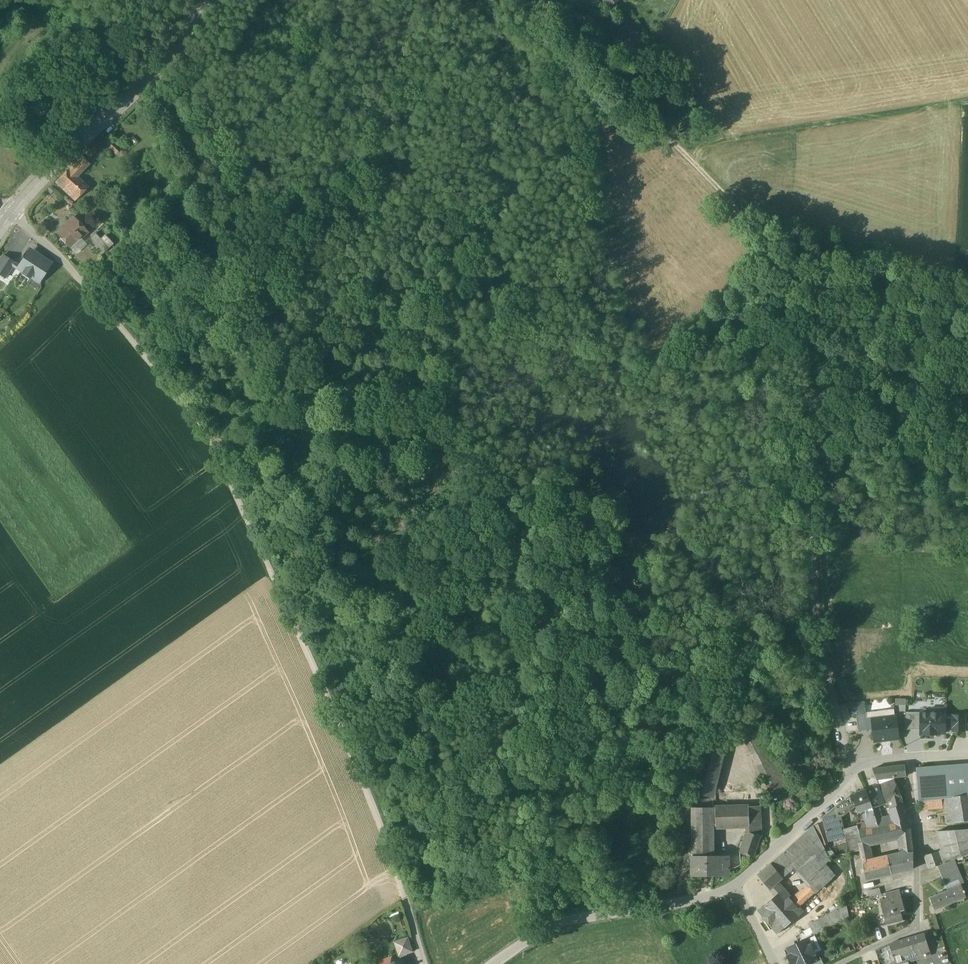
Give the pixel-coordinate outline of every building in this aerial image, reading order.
[(104,135),(81,158),(85,162),(86,163),(105,145),(110,140),(104,135)] [(110,140),(105,145),(116,155),(121,150),(110,140)] [(81,158),(56,183),(74,200),(86,189),(75,178),(82,170),(80,168),(85,162),(81,158)] [(87,233),(73,218),(56,233),(70,248),(87,233)] [(96,234),(91,238),(105,253),(110,248),(96,234)] [(37,257),(29,252),(19,267),(24,270),(23,272),(31,277),(32,275),(40,280),(49,265),(41,260),(43,258),(38,255),(37,257)] [(3,255),(0,260),(0,275),(5,278),(15,263),(3,255)] [(373,491),(360,476),(356,480),(368,495),(373,491)] [(368,495),(356,480),(349,485),(362,501),(369,495),(368,495)] [(361,552),(355,557),(359,561),(364,557),(361,552)] [(865,702),(851,703),(852,714),(857,714),(866,713),(865,702)] [(866,713),(857,714),(859,732),(874,730),(872,717),(872,712),(866,713)] [(921,712),(906,712),(906,729),(921,730),(921,712)] [(948,712),(921,712),(921,730),(921,735),(949,735),(949,729),(954,729),(954,732),(967,732),(967,714),(948,714),(948,712)] [(898,714),(872,717),(874,730),(875,742),(901,739),(898,714)] [(779,769),(765,740),(749,749),(763,777),(779,769)] [(726,748),(705,743),(693,792),(713,797),(726,748)] [(917,768),(919,801),(920,801),(941,799),(967,794),(967,764),(917,768)] [(905,765),(873,769),(877,780),(894,778),(906,776),(905,765)] [(779,769),(763,777),(772,795),(788,787),(779,769)] [(894,778),(877,780),(879,785),(884,801),(888,800),(891,809),(903,805),(901,798),(894,778)] [(879,785),(866,789),(871,806),(876,804),(884,801),(879,785)] [(866,789),(851,795),(854,803),(857,811),(871,806),(866,789)] [(941,799),(943,808),(945,808),(947,825),(967,821),(967,794),(941,799)] [(851,795),(822,818),(828,842),(845,837),(843,830),(841,830),(837,816),(854,803),(851,795)] [(941,799),(920,801),(921,811),(943,808),(941,799)] [(903,805),(891,809),(893,817),(883,820),(876,804),(871,806),(872,810),(878,827),(900,827),(903,830),(911,828),(903,805)] [(760,806),(716,808),(716,827),(746,826),(761,825),(760,806)] [(713,808),(692,808),(692,863),(714,863),(714,858),(714,827),(716,827),(716,808),(713,808)] [(878,827),(872,810),(867,812),(873,828),(878,827)] [(761,825),(746,826),(748,832),(761,836),(761,825)] [(811,887),(795,901),(800,906),(832,877),(821,864),(816,857),(824,849),(813,826),(782,854),(794,868),(811,887)] [(873,828),(860,830),(861,843),(859,843),(866,880),(892,874),(888,858),(871,862),(867,841),(900,834),(903,854),(913,852),(911,828),(903,830),(900,827),(878,827),(873,828)] [(937,832),(942,850),(938,852),(942,863),(946,862),(946,861),(953,860),(961,858),(967,855),(967,829),(937,832)] [(761,836),(748,832),(741,853),(754,857),(761,836)] [(824,849),(816,857),(821,864),(829,858),(824,849)] [(903,854),(888,858),(892,874),(914,869),(913,852),(903,854)] [(938,852),(925,856),(929,869),(937,865),(942,863),(938,852)] [(771,863),(758,875),(770,889),(777,883),(794,868),(782,854),(771,864),(771,863)] [(729,858),(714,858),(714,863),(692,863),(693,875),(720,875),(720,874),(729,874),(729,858)] [(953,860),(946,861),(946,862),(942,863),(937,865),(939,871),(955,865),(953,860)] [(955,865),(939,871),(942,877),(957,871),(955,865)] [(957,871),(942,877),(945,885),(960,879),(957,871)] [(960,879),(945,885),(948,891),(961,885),(961,886),(963,885),(960,879)] [(800,906),(795,901),(794,902),(777,883),(770,889),(776,896),(779,893),(785,900),(789,897),(798,907),(800,906)] [(948,891),(930,898),(935,910),(966,897),(964,893),(965,892),(965,890),(963,891),(961,886),(961,885),(948,891)] [(879,888),(869,891),(870,897),(881,894),(879,888)] [(899,890),(886,893),(887,899),(881,901),(887,925),(903,921),(900,909),(904,908),(899,890)] [(789,897),(785,900),(779,893),(776,896),(758,912),(778,934),(798,916),(798,917),(803,913),(798,907),(789,897)] [(837,910),(809,924),(814,934),(849,916),(846,902),(835,907),(837,910)] [(924,933),(904,940),(908,952),(911,960),(931,954),(924,933)] [(408,939),(396,943),(400,955),(412,951),(408,939)] [(788,949),(795,963),(810,963),(818,960),(808,939),(788,949)] [(904,940),(889,944),(893,957),(908,952),(904,940)] [(893,957),(896,963),(909,963),(908,962),(911,960),(908,952),(893,957)]
